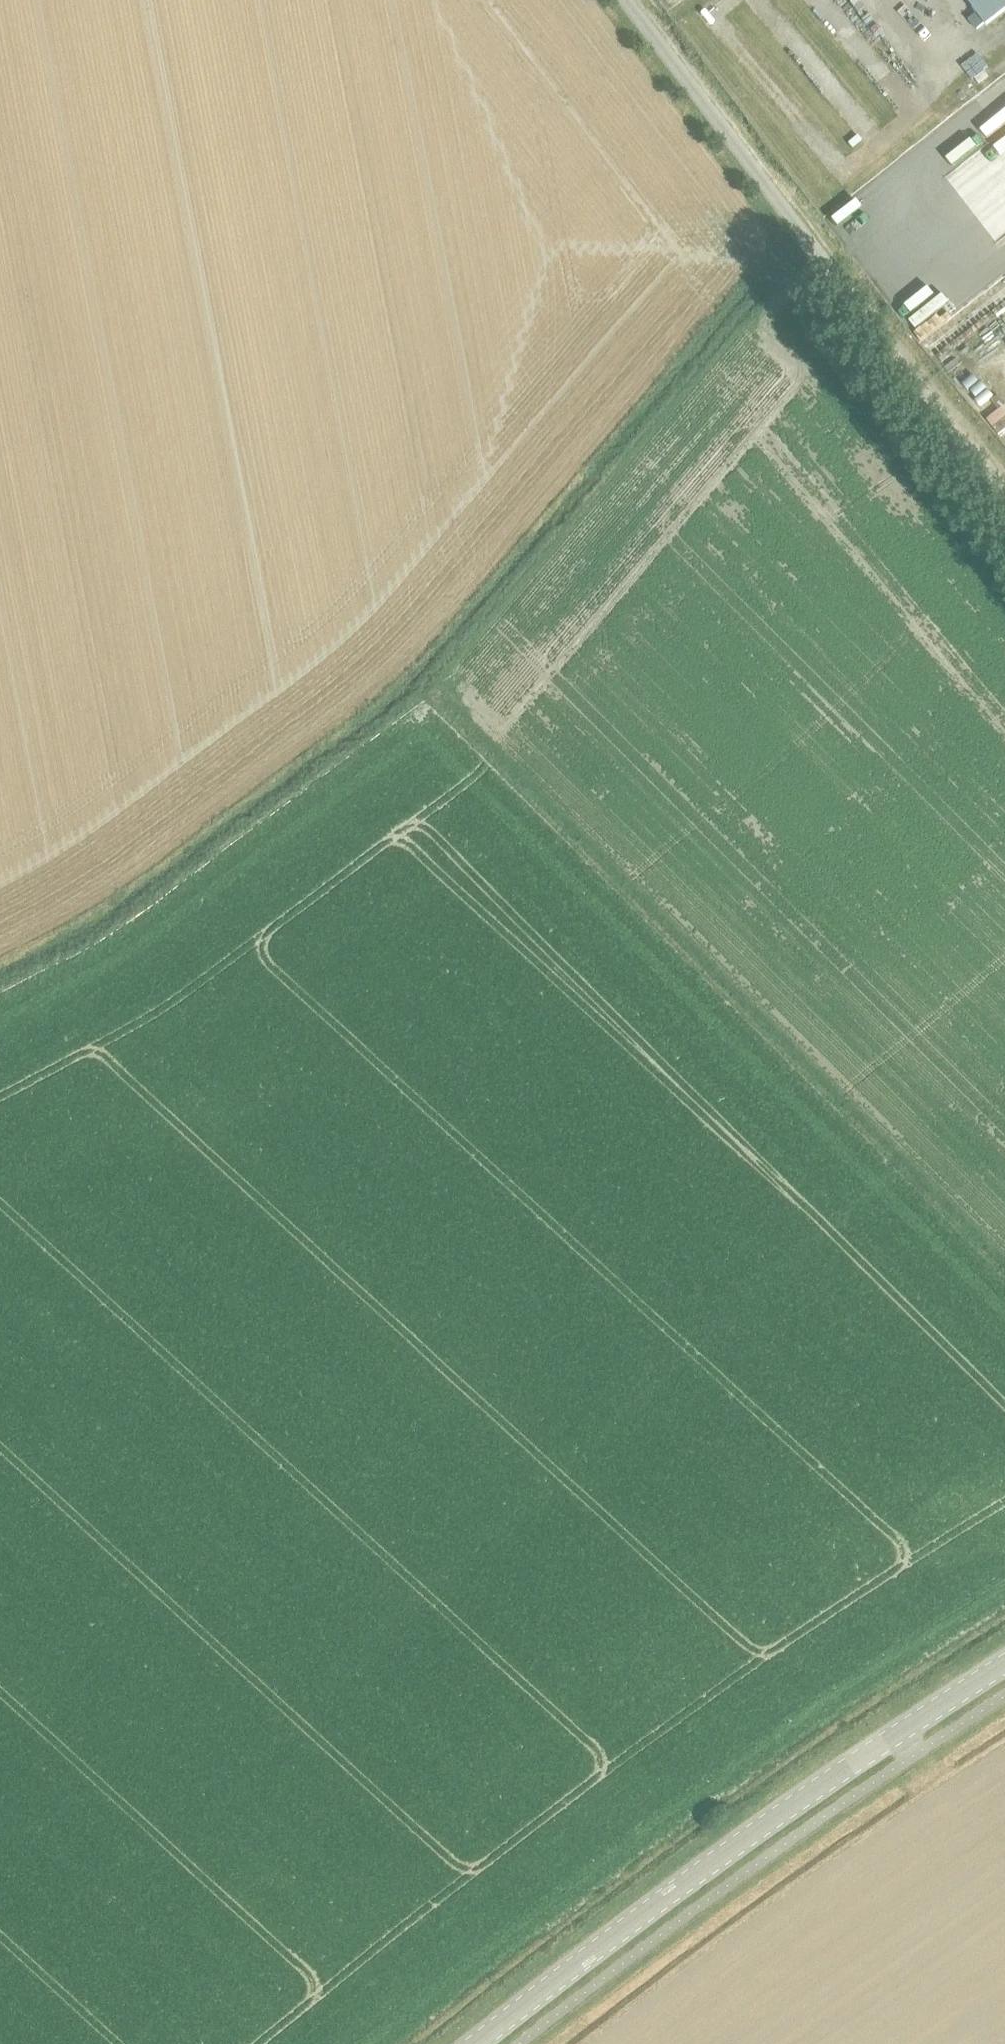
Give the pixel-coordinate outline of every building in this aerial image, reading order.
[(986,26),(1004,11),(1004,0),(966,0),(986,26)] [(980,114),(961,123),(967,137),(986,128),(980,114)]
